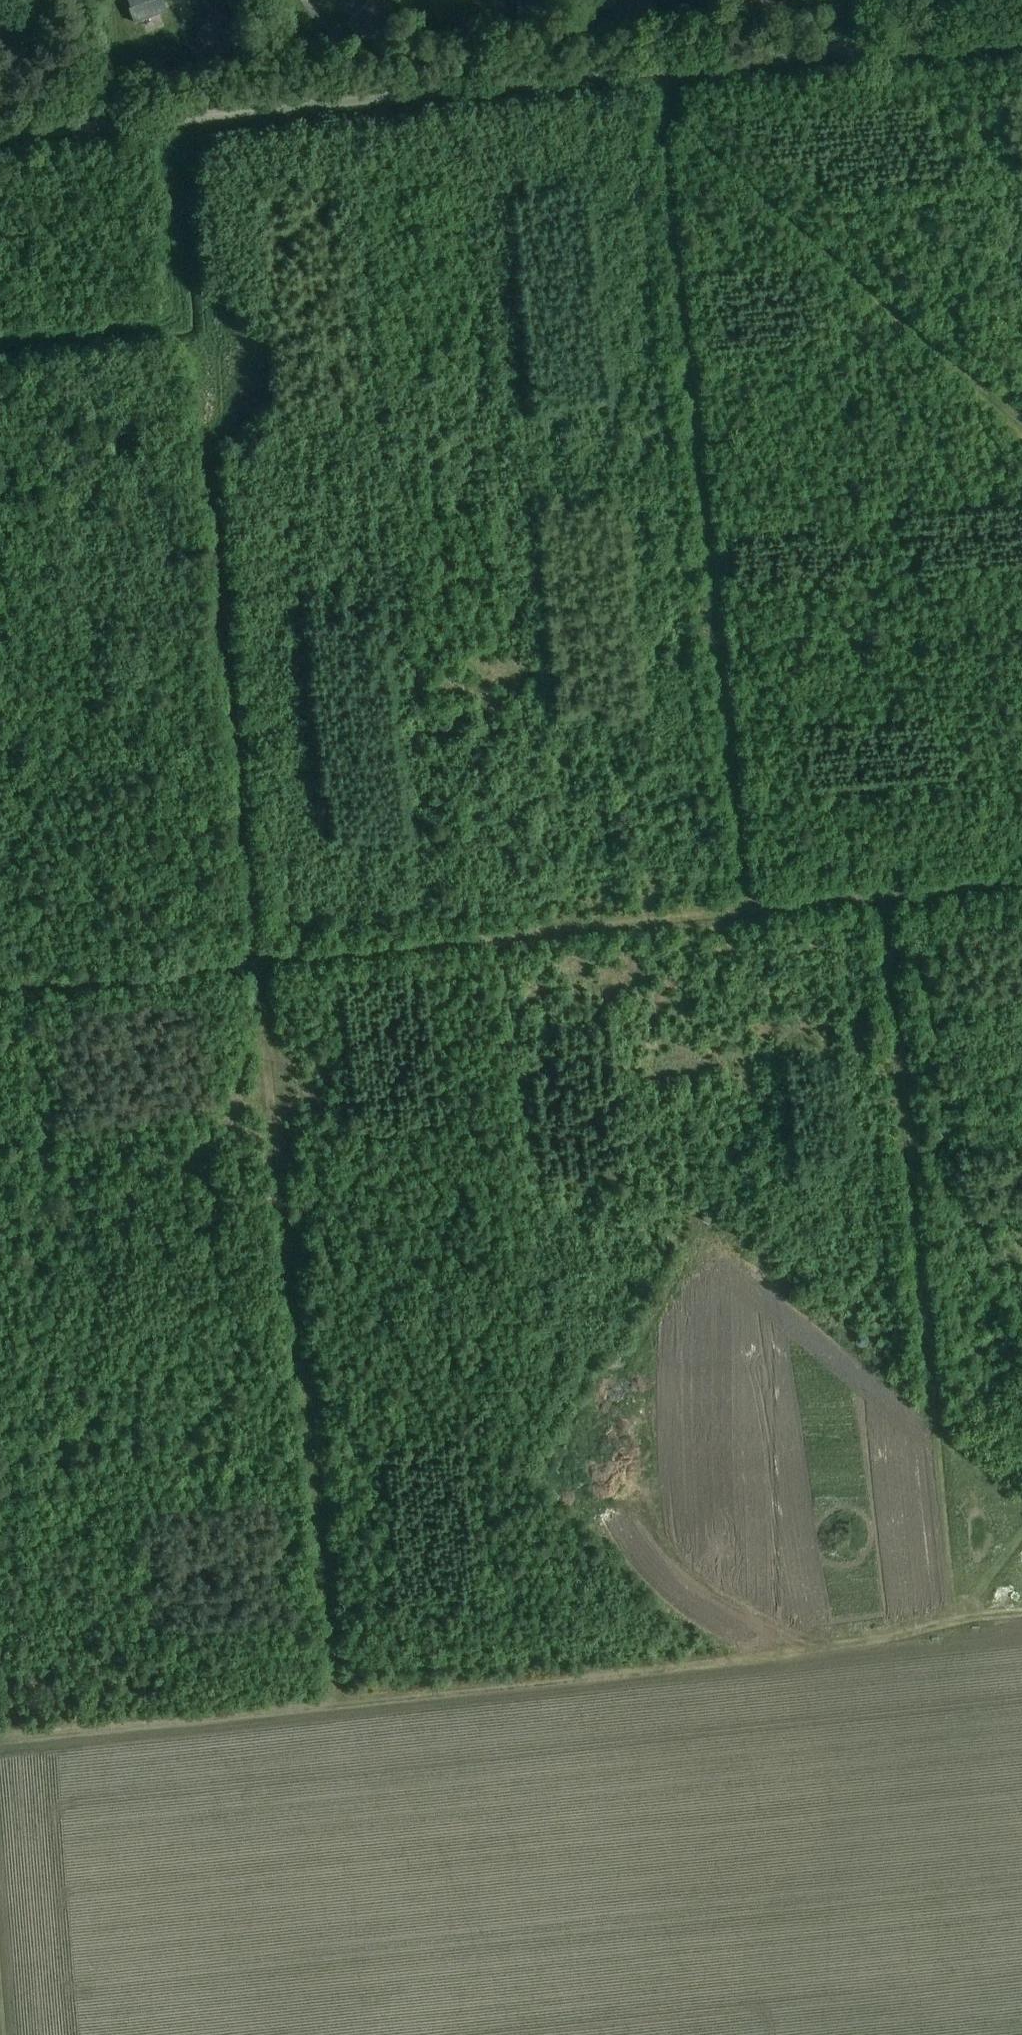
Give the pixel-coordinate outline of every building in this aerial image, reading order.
[(167,12),(163,0),(127,0),(130,8),(128,8),(133,24),(167,12)] [(346,26),(371,47),(394,21),(381,11),(382,9),(371,0),(368,0),(346,26)] [(519,27),(553,24),(552,8),(553,8),(553,0),(517,0),(519,27)] [(196,40),(229,54),(242,24),(211,11),(204,26),(203,25),(196,40)]
